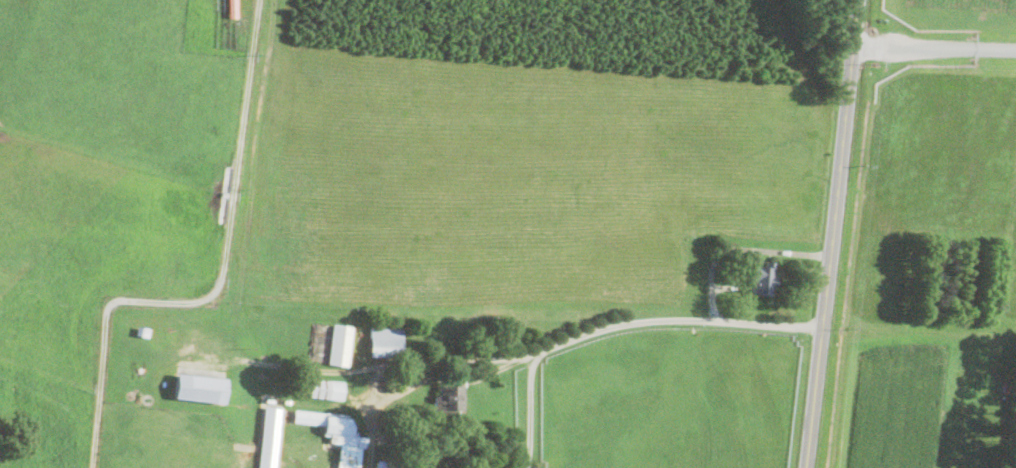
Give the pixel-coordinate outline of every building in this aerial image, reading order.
[(228,17),(228,0),(236,0),(236,17),(230,17),(228,17)] [(774,262),(773,275),(775,275),(774,287),(771,287),(771,295),(752,294),(753,281),(751,280),(752,264),(765,264),(765,261),(774,262)] [(314,360),(308,359),(313,322),(319,323),(314,360)] [(353,327),(348,365),(328,363),(333,325),(333,324),(353,327)] [(149,327),(148,336),(136,334),(137,325),(149,327)] [(402,358),(370,356),(371,327),(403,329),(402,358)] [(226,379),(223,404),(174,399),(177,374),(226,379)] [(457,416),(434,416),(434,395),(439,394),(438,384),(449,384),(449,377),(465,376),(466,386),(463,386),(464,409),(457,409),(457,416)] [(330,380),(329,398),(309,396),(310,379),(330,380)] [(1011,383),(1011,391),(1002,391),(1003,382),(1011,383)] [(418,404),(410,405),(409,394),(417,393),(418,404)] [(279,425),(275,467),(258,467),(265,406),(281,408),(279,425)] [(362,447),(360,467),(338,467),(341,443),(330,442),(330,435),(323,435),(324,425),(294,422),(295,410),(352,416),(351,432),(357,432),(357,436),(366,437),(365,448),(362,447)] [(397,462),(396,467),(376,467),(377,460),(397,462)]
